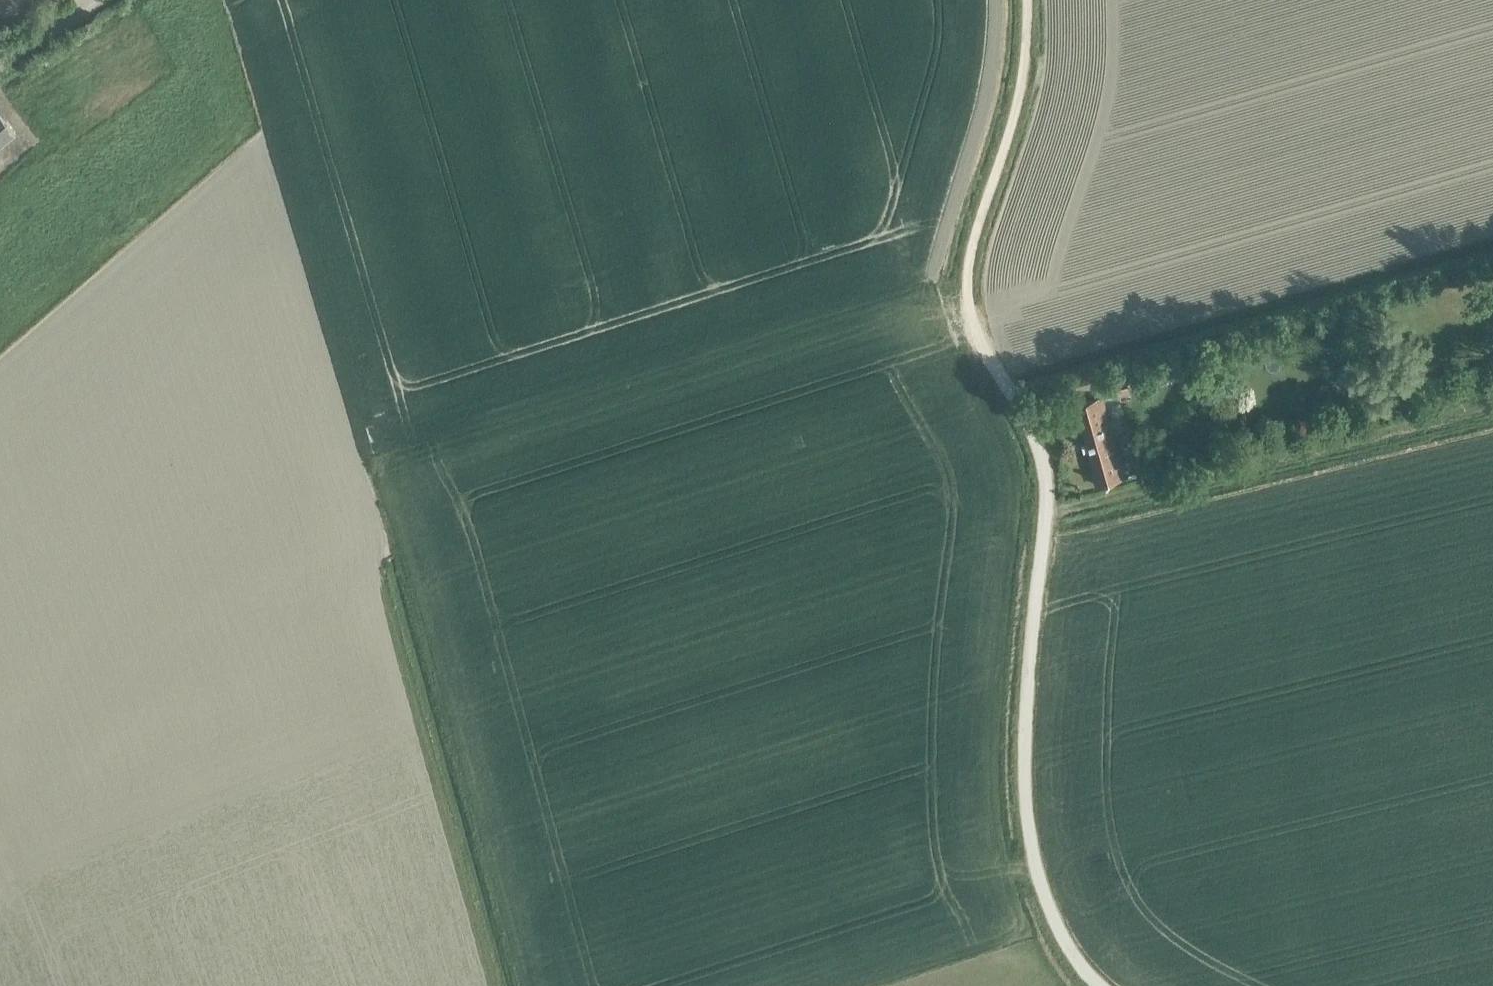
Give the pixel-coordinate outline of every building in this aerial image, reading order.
[(18,129),(0,107),(0,144),(18,129)] [(1103,376),(1110,397),(1125,392),(1118,371),(1103,376)] [(1120,471),(1125,470),(1122,460),(1116,461),(1097,397),(1075,403),(1099,484),(1122,478),(1120,471)]
